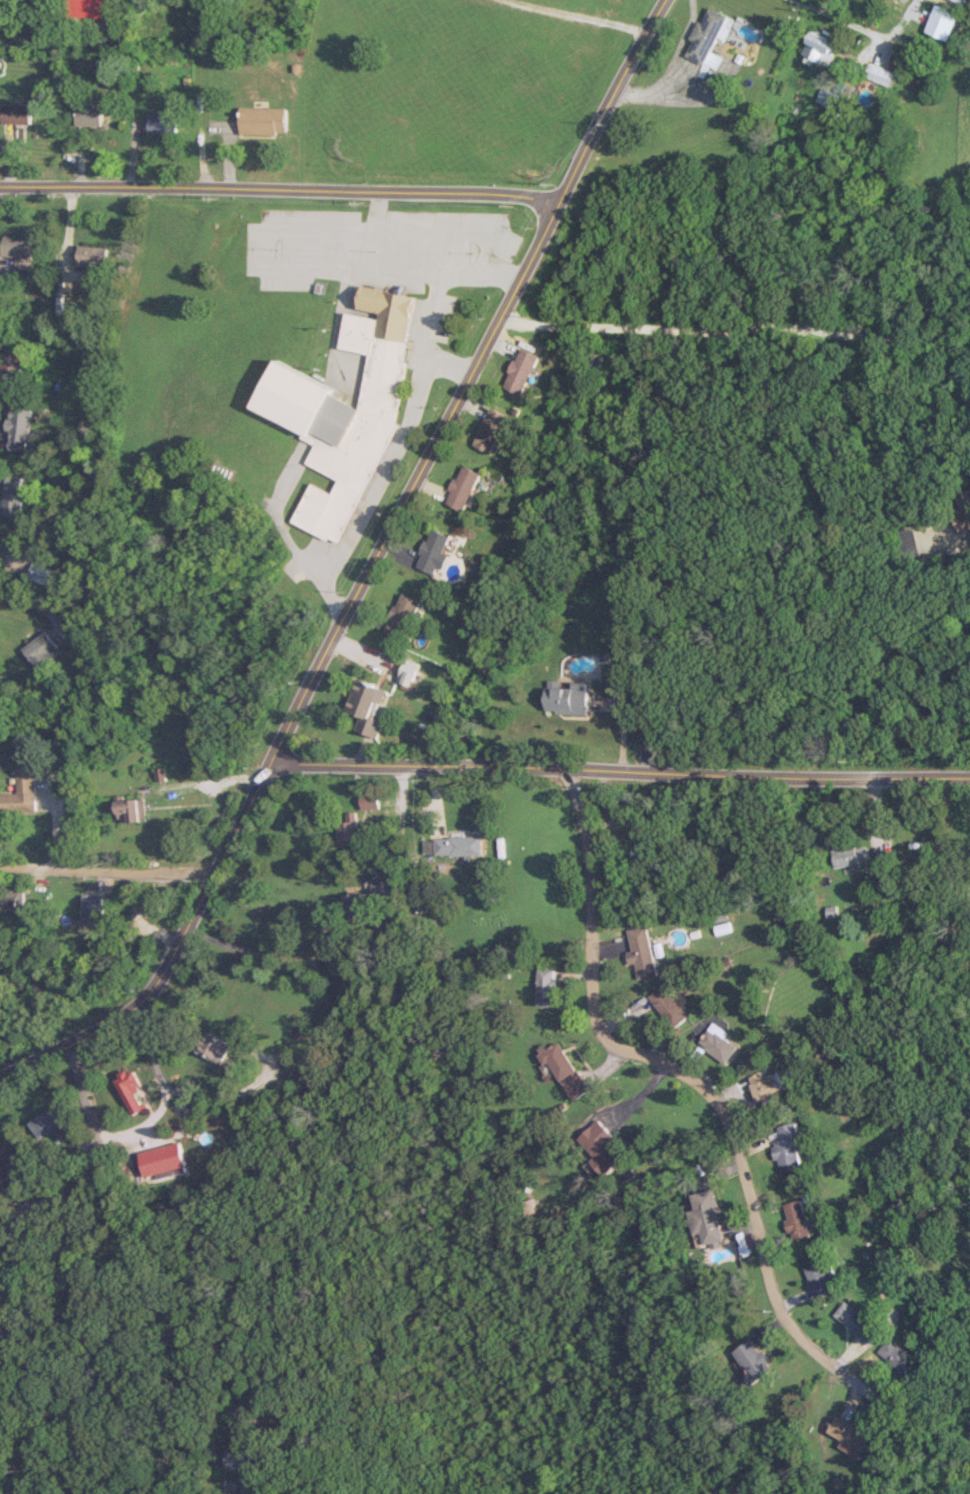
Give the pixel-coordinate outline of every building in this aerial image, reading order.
[(67,18),(116,18),(116,0),(67,0),(67,18)] [(960,11),(938,2),(926,31),(948,40),(960,11)] [(699,21),(685,55),(708,65),(728,14),(709,6),(703,22),(699,21)] [(802,51),(826,65),(838,47),(814,32),(802,51)] [(864,77),(890,87),(896,72),(870,62),(864,77)] [(846,96),(821,87),(816,100),(841,109),(846,96)] [(4,124),(32,124),(32,105),(4,105),(4,124)] [(77,125),(103,125),(103,106),(77,106),(77,125)] [(242,135),(287,135),(287,107),(242,107),(242,135)] [(178,113),(150,113),(150,133),(178,133),(178,113)] [(29,258),(31,238),(3,236),(2,256),(29,258)] [(78,266),(107,268),(109,248),(80,245),(78,266)] [(416,294),(364,286),(360,309),(346,312),(339,348),(364,352),(373,357),(370,374),(358,400),(276,362),(255,408),(303,430),(302,439),(313,444),(304,463),(338,478),(331,493),(309,483),(291,522),(334,542),(339,543),(395,420),(416,294)] [(1,374),(23,374),(23,344),(1,344),(1,374)] [(524,395),(541,355),(521,346),(504,386),(524,395)] [(9,378),(0,378),(0,387),(0,392),(9,393),(9,378)] [(493,453),(510,415),(491,406),(474,445),(493,453)] [(10,449),(11,438),(9,438),(10,431),(11,431),(12,429),(8,429),(9,418),(12,418),(13,408),(31,409),(29,433),(24,433),(24,441),(26,441),(26,450),(10,449)] [(465,511),(482,472),(463,463),(446,502),(465,511)] [(5,514),(21,515),(23,487),(18,487),(19,477),(7,477),(5,514)] [(453,536),(433,527),(416,566),(440,576),(450,555),(446,553),(453,536)] [(28,578),(50,585),(55,570),(33,563),(28,578)] [(386,630),(405,639),(422,601),(403,593),(386,630)] [(25,649),(49,631),(65,652),(41,670),(25,649)] [(349,710),(363,715),(358,729),(379,737),(385,721),(378,718),(389,688),(360,678),(349,710)] [(548,684),(548,713),(589,714),(590,685),(548,684)] [(35,767),(17,768),(18,794),(0,794),(0,813),(35,813),(35,767)] [(144,822),(144,799),(118,799),(118,822),(144,822)] [(360,846),(360,814),(345,814),(345,821),(340,821),(341,846),(360,846)] [(437,836),(437,855),(471,855),(471,854),(484,855),(484,836),(437,836)] [(833,848),(833,865),(868,865),(868,848),(833,848)] [(395,879),(373,879),(374,901),(396,900),(395,879)] [(20,889),(0,889),(0,910),(20,909),(20,889)] [(81,900),(81,929),(98,929),(98,900),(81,900)] [(649,925),(629,929),(634,952),(629,953),(631,964),(637,963),(641,978),(659,975),(649,925)] [(539,1006),(556,1006),(556,967),(539,967),(539,1006)] [(691,1015),(665,984),(650,997),(677,1028),(691,1015)] [(307,1038),(309,1025),(299,1023),(297,1037),(307,1038)] [(739,1046),(725,1038),(728,1032),(713,1024),(700,1046),(730,1063),(739,1046)] [(231,1044),(202,1031),(192,1052),(221,1065),(231,1044)] [(546,1051),(572,1101),(589,1092),(563,1042),(546,1051)] [(784,1089),(769,1066),(748,1080),(762,1103),(784,1089)] [(144,1108),(133,1090),(141,1085),(132,1069),(113,1080),(133,1114),(144,1108)] [(41,1139),(66,1121),(54,1104),(29,1123),(41,1139)] [(778,1126),(781,1141),(774,1142),(780,1173),(805,1169),(797,1122),(778,1126)] [(620,1140),(605,1125),(586,1144),(613,1172),(627,1157),(615,1145),(620,1140)] [(186,1167),(179,1142),(141,1152),(147,1177),(186,1167)] [(714,1190),(688,1195),(696,1234),(701,1233),(704,1243),(723,1240),(714,1190)] [(536,1200),(527,1201),(527,1213),(536,1213),(536,1200)] [(794,1241),(813,1237),(804,1200),(785,1204),(794,1241)] [(837,1289),(833,1279),(840,1276),(834,1259),(826,1262),(825,1259),(805,1267),(817,1296),(837,1289)] [(836,1314),(871,1347),(884,1333),(848,1301),(836,1314)] [(926,1365),(891,1337),(879,1352),(914,1380),(926,1365)] [(772,1373),(757,1340),(735,1349),(749,1382),(772,1373)] [(841,1448),(863,1458),(874,1436),(836,1417),(828,1433),(844,1441),(841,1448)]
